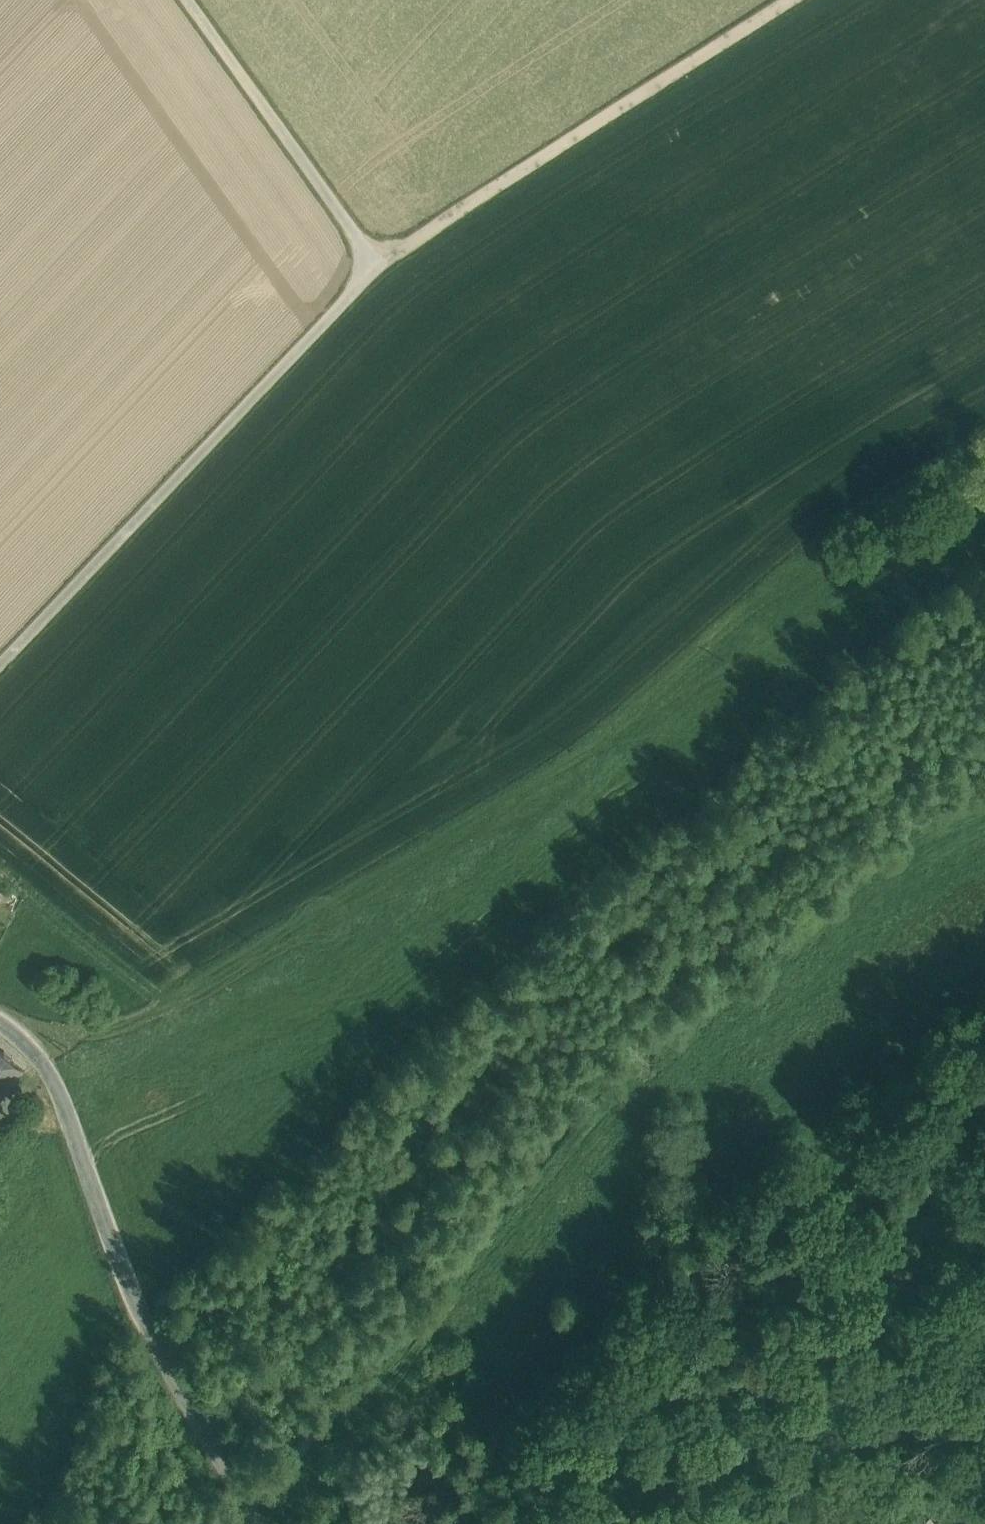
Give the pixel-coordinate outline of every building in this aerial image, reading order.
[(24,1068),(0,1050),(0,1098),(24,1068)] [(601,1388),(588,1378),(581,1386),(594,1397),(601,1388)]
